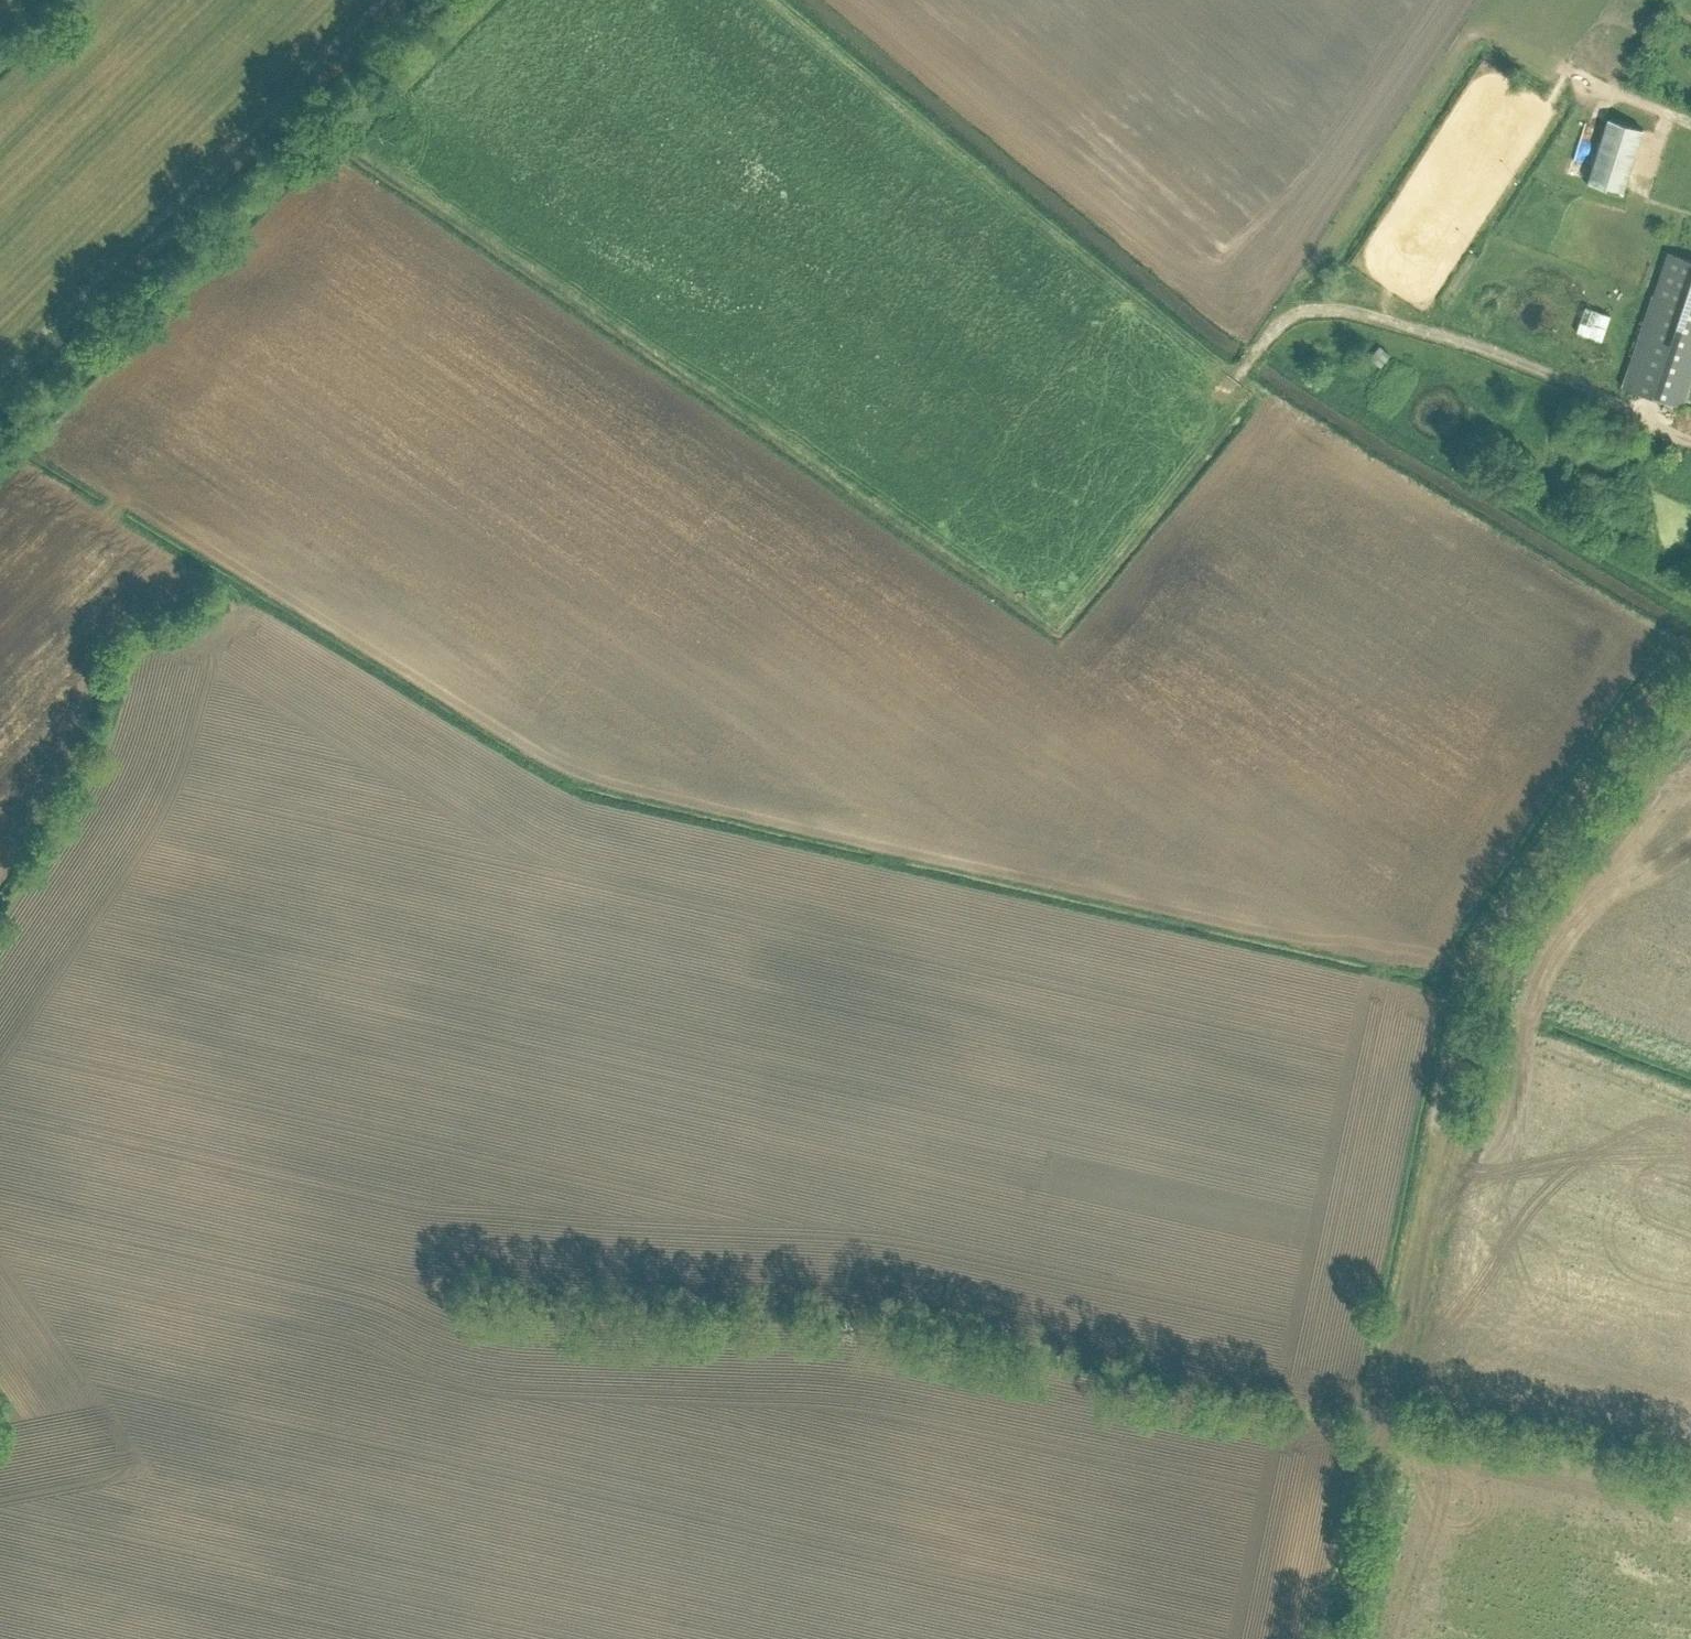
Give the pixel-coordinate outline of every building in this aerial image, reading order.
[(1644,129),(1607,118),(1587,183),(1624,194),(1644,129)] [(1684,405),(1690,384),(1690,258),(1669,251),(1627,387),(1684,405)] [(1379,346),(1370,357),(1380,365),(1389,354),(1379,346)]
